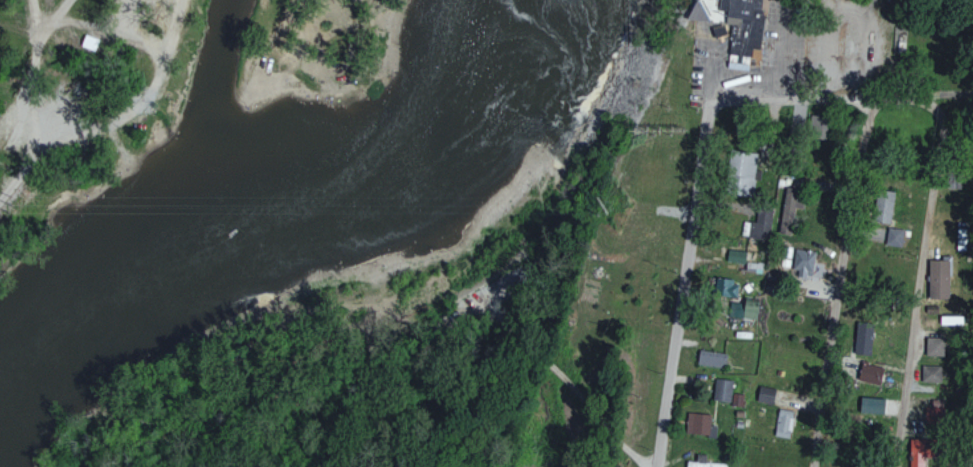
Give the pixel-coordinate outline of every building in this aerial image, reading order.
[(763,0),(719,0),(718,11),(725,12),(724,23),(731,24),(728,53),(751,56),(752,48),(759,49),(763,0)] [(751,196),(756,153),(729,150),(724,193),(751,196)] [(800,189),(786,186),(780,219),(793,222),(800,189)] [(872,221),(889,224),(894,192),(877,189),(872,221)] [(769,238),(770,208),(756,208),(755,222),(742,221),(741,237),(769,238)] [(885,244),(901,247),(903,229),(887,227),(885,244)] [(789,266),(792,247),(783,246),(780,265),(789,266)] [(744,263),(746,251),(727,249),(726,260),(744,263)] [(793,276),(805,277),(805,271),(813,271),(814,251),(795,249),(793,276)] [(927,298),(947,299),(948,261),(928,260),(927,298)] [(715,295),(735,296),(736,279),(716,278),(715,295)] [(729,317),(756,318),(757,299),(743,298),(743,303),(729,302),(729,317)] [(872,326),(856,324),(853,353),(869,355),(872,326)] [(943,356),(944,337),(925,337),(925,355),(943,356)] [(725,366),(725,352),(698,351),(697,365),(725,366)] [(878,385),(883,368),(861,362),(857,380),(878,385)] [(921,382),(941,382),(941,366),(921,366),(921,382)] [(732,380),(714,379),(712,400),(730,402),(732,380)] [(776,388),(759,385),(756,400),(772,404),(776,388)] [(741,405),(742,394),(732,393),(731,405),(741,405)] [(790,438),(793,410),(777,408),(774,436),(790,438)] [(711,414),(687,411),(684,432),(708,435),(711,414)] [(925,439),(909,439),(909,466),(925,466),(925,439)] [(695,453),(695,460),(686,460),(686,466),(726,466),(726,462),(706,461),(706,453),(695,453)]
